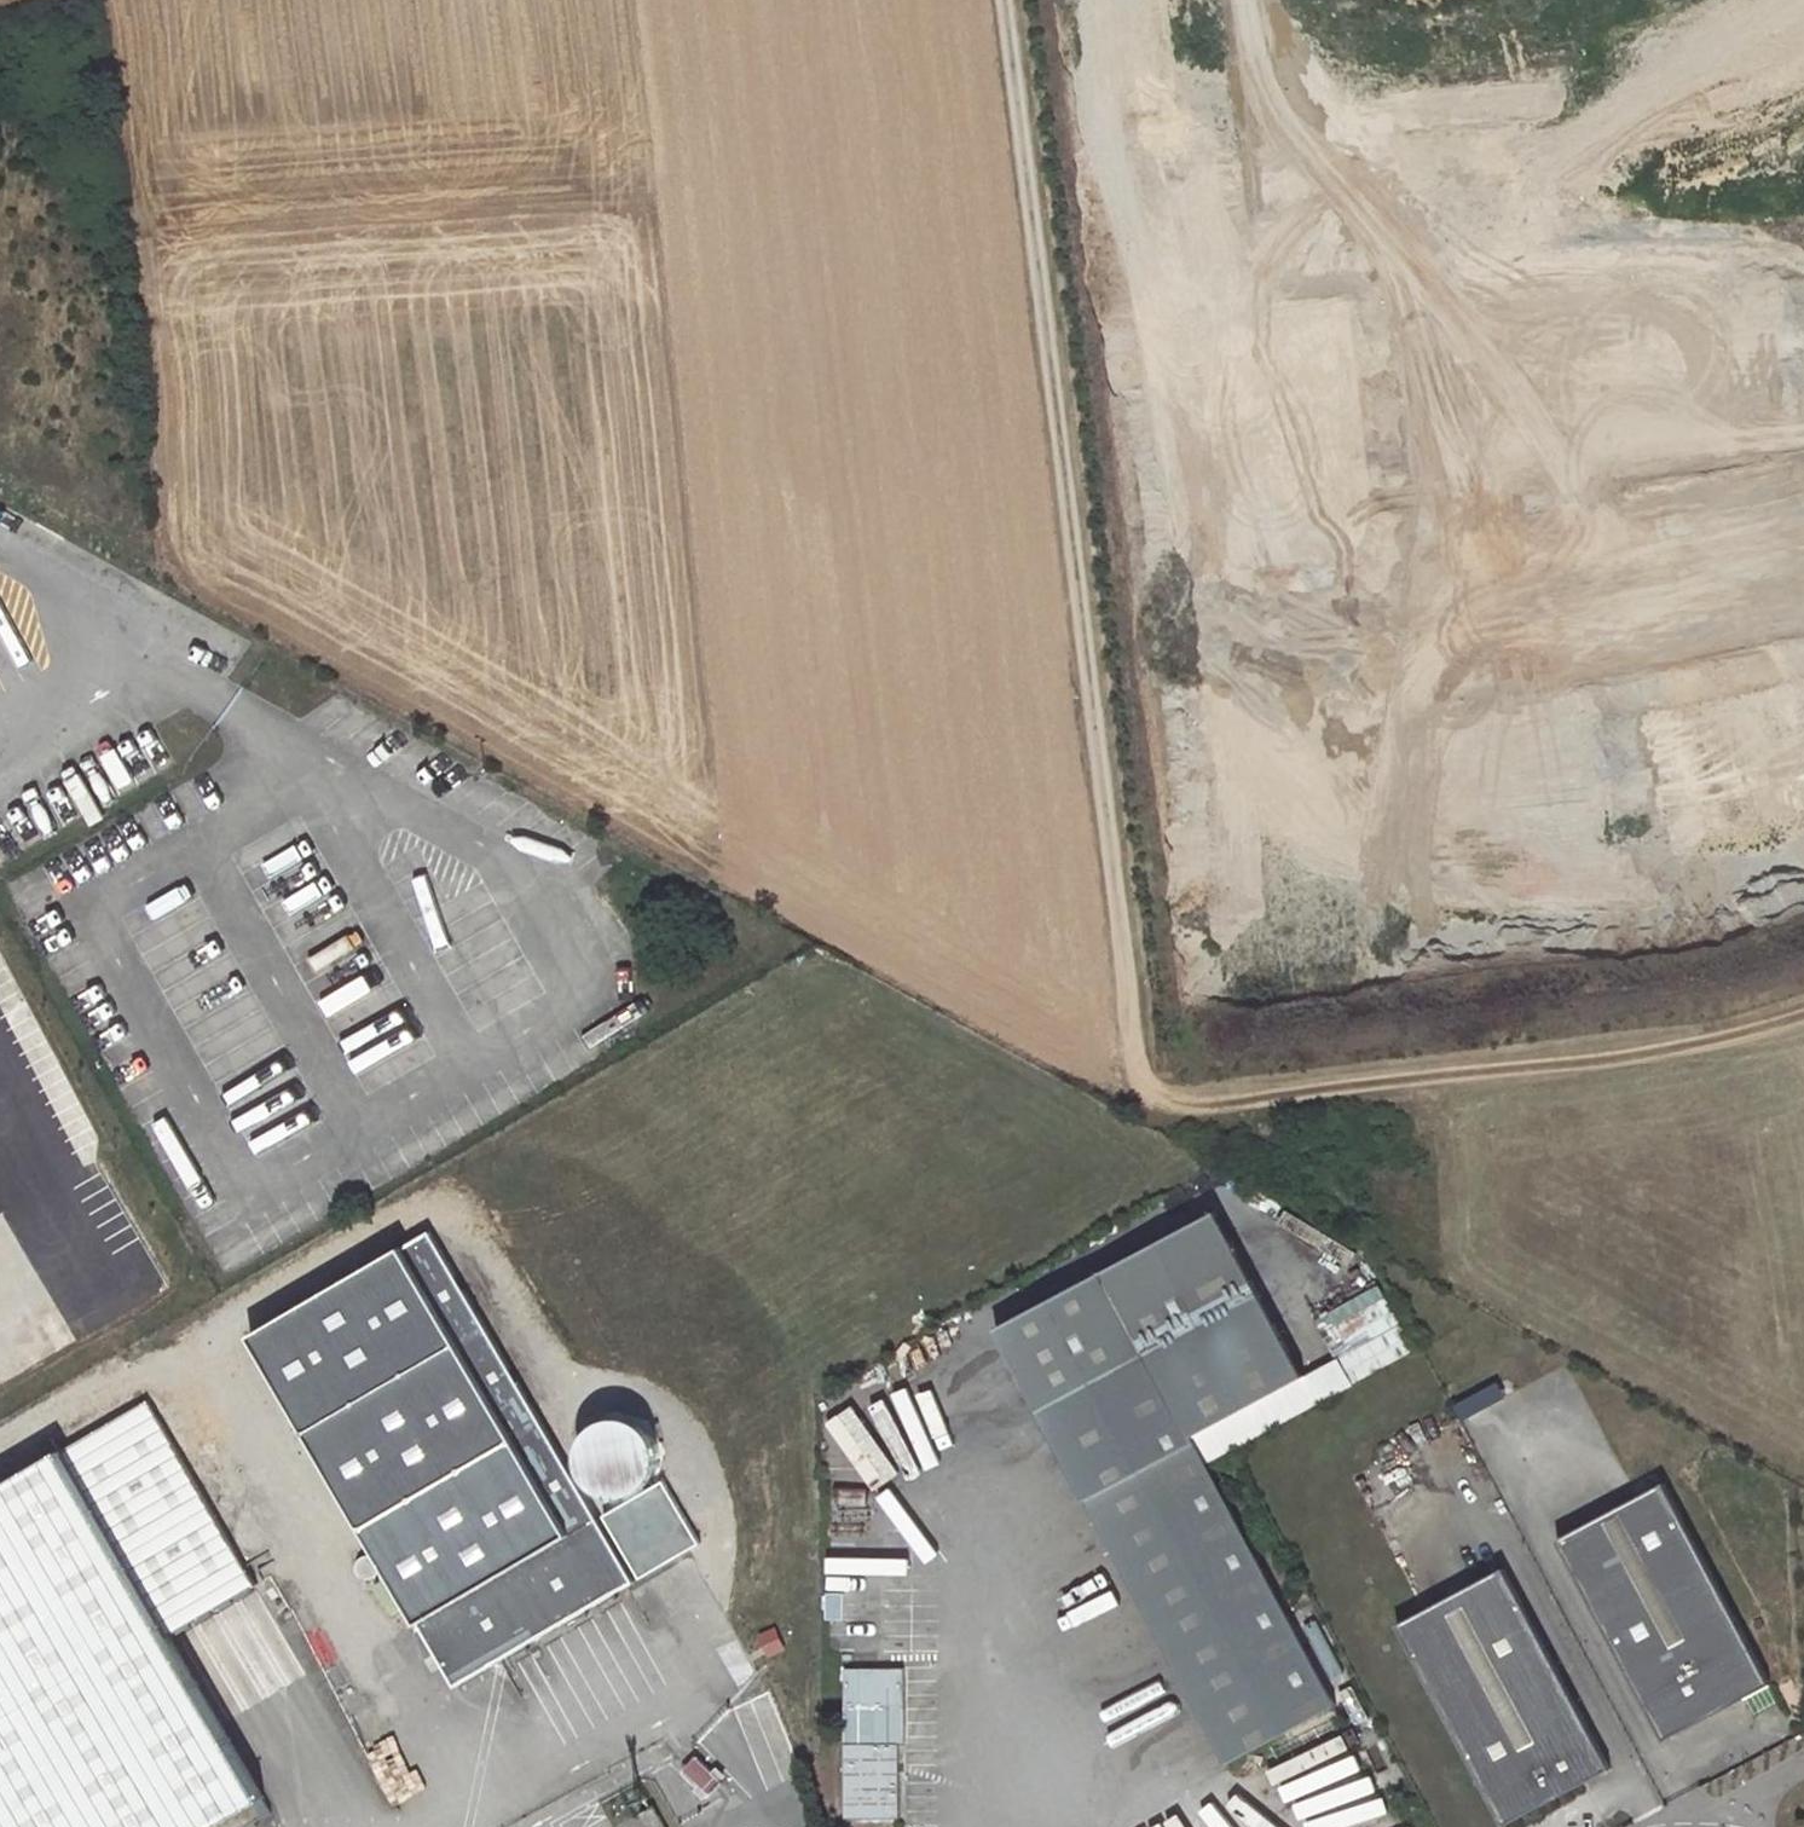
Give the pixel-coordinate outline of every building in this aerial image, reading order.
[(1201,1219),(989,1337),(1228,1768),(1335,1709),(1201,1467),(1187,1441),(1292,1383),(1201,1219)] [(453,1687),(634,1585),(430,1227),(249,1328),(453,1687)] [(1292,1383),(1187,1441),(1201,1467),(1233,1449),(1330,1396),(1316,1370),(1292,1383)] [(272,1790),(176,1627),(264,1574),(154,1387),(0,1476),(0,1826),(209,1826),(272,1790)] [(1658,1481),(1554,1536),(1664,1732),(1767,1672),(1658,1481)] [(1499,1565),(1392,1624),(1499,1823),(1607,1762),(1499,1565)] [(351,1577),(351,1598),(365,1600),(373,1588),(351,1577)] [(896,1747),(843,1747),(841,1820),(896,1819),(896,1747)] [(637,1813),(645,1826),(666,1826),(653,1804),(637,1813)]
